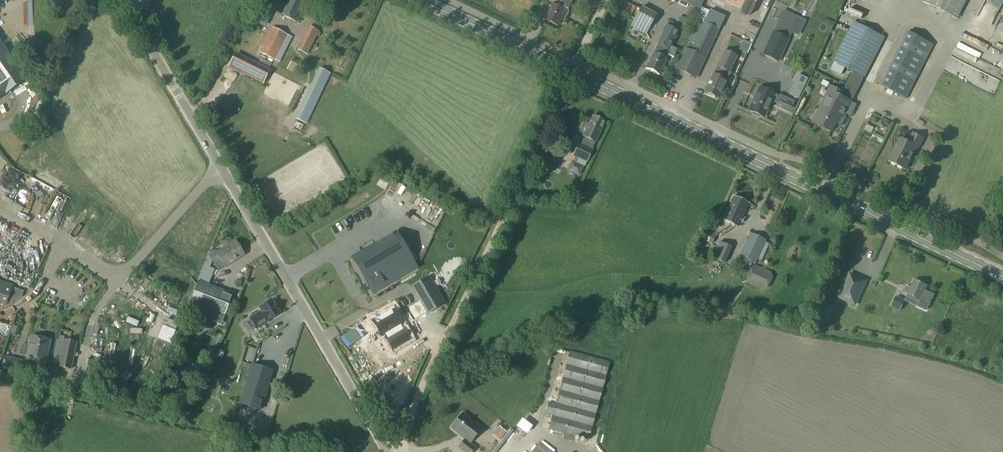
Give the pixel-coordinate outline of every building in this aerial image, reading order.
[(279,14),(296,23),(308,0),(286,0),(279,14)] [(545,20),(557,27),(560,21),(563,22),(564,22),(568,13),(569,12),(567,11),(572,1),(571,0),(560,0),(559,3),(554,2),(545,20)] [(702,11),(706,0),(677,0),(702,11)] [(741,9),(739,13),(740,15),(746,18),(749,17),(757,0),(722,0),(741,9)] [(922,2),(955,19),(964,0),(923,0),(922,2)] [(846,9),(859,15),(862,9),(848,4),(846,9)] [(641,8),(631,25),(646,33),(656,16),(641,8)] [(675,70),(674,70),(695,80),(718,31),(725,18),(710,11),(703,24),(693,45),(688,42),(675,70)] [(773,32),(762,55),(778,63),(780,59),(789,40),(786,39),(796,17),(783,11),(773,32)] [(987,21),(989,26),(1002,19),(999,14),(987,21)] [(801,17),(792,41),(799,44),(808,19),(801,17)] [(855,23),(834,62),(865,78),(885,39),(855,23)] [(658,42),(657,44),(670,50),(671,48),(679,32),(666,26),(658,42)] [(319,32),(311,28),(310,27),(308,31),(316,36),(319,32)] [(272,28),(259,52),(273,60),(286,35),(272,28)] [(907,32),(880,86),(905,98),(931,45),(907,32)] [(307,53),(311,47),(302,42),(299,49),(298,51),(306,56),(307,53)] [(25,80),(0,44),(0,98),(25,80)] [(652,54),(645,69),(652,72),(653,73),(656,75),(657,74),(658,75),(661,70),(667,73),(669,69),(668,68),(663,66),(666,60),(665,60),(668,55),(673,58),(677,50),(671,48),(670,50),(657,44),(655,49),(653,54),(652,54)] [(724,52),(716,68),(729,74),(736,58),(724,52)] [(235,54),(228,67),(263,85),(270,71),(235,54)] [(293,59),(287,70),(296,74),(301,63),(293,59)] [(826,69),(832,78),(839,73),(833,64),(826,69)] [(939,71),(967,81),(971,69),(957,64),(956,69),(941,64),(939,71)] [(319,70),(296,119),(306,124),(329,75),(319,70)] [(789,70),(784,78),(789,81),(794,73),(789,70)] [(844,92),(841,97),(852,103),(864,79),(854,73),(845,90),(844,89),(843,92),(844,92)] [(725,82),(712,76),(704,94),(716,99),(719,94),(720,95),(726,82),(725,82)] [(916,85),(909,102),(919,107),(926,90),(916,85)] [(831,87),(813,122),(832,132),(840,115),(844,117),(852,103),(841,97),(844,92),(843,92),(831,87)] [(759,88),(748,111),(752,113),(752,115),(757,117),(759,116),(763,118),(771,101),(789,110),(793,102),(779,96),(778,98),(774,95),(759,88)] [(935,93),(931,104),(939,107),(943,96),(935,93)] [(583,137),(587,139),(584,146),(592,149),(595,143),(596,143),(605,123),(600,120),(601,118),(595,115),(594,117),(592,116),(588,125),(584,123),(579,134),(583,136),(583,137)] [(900,139),(889,161),(905,170),(917,148),(919,149),(924,139),(913,133),(907,143),(900,139)] [(572,163),(568,171),(580,177),(582,172),(593,149),(592,149),(584,146),(579,143),(573,156),(577,158),(574,164),(572,163)] [(25,179),(20,191),(26,193),(31,181),(25,179)] [(733,197),(722,220),(738,227),(740,222),(742,223),(744,219),(742,218),(749,204),(733,197)] [(59,211),(64,201),(59,199),(54,209),(59,211)] [(38,222),(35,227),(43,231),(45,226),(38,222)] [(704,230),(700,238),(712,244),(716,236),(704,230)] [(358,256),(352,259),(354,263),(372,293),(372,294),(371,294),(372,295),(372,296),(418,269),(417,268),(417,269),(396,233),(392,236),(392,235),(391,235),(392,236),(378,244),(378,243),(377,244),(358,256)] [(750,233),(739,256),(756,264),(766,241),(750,233)] [(235,240),(209,256),(213,262),(214,265),(220,261),(224,268),(245,255),(235,240)] [(12,245),(15,254),(23,252),(20,242),(12,245)] [(718,242),(711,258),(725,264),(732,248),(718,242)] [(9,251),(4,260),(11,264),(17,255),(9,251)] [(209,256),(198,283),(208,287),(215,270),(210,268),(213,262),(209,256)] [(751,268),(747,278),(747,285),(763,291),(768,289),(773,277),(771,272),(756,266),(751,268)] [(851,274),(839,296),(854,303),(865,281),(851,274)] [(420,283),(411,288),(418,299),(427,315),(444,305),(428,278),(428,277),(420,283)] [(186,288),(159,278),(152,297),(178,307),(186,288)] [(907,286),(904,292),(908,294),(920,300),(921,300),(928,286),(915,280),(911,288),(907,286)] [(5,305),(7,301),(12,303),(21,298),(24,290),(0,281),(0,303),(5,305)] [(198,283),(187,312),(215,323),(219,314),(224,316),(232,296),(208,287),(198,283)] [(897,297),(891,307),(899,311),(905,301),(897,297)] [(258,314),(250,319),(256,329),(264,325),(268,322),(280,315),(273,305),(272,301),(260,309),(262,312),(258,314)] [(381,317),(372,322),(376,328),(381,336),(385,334),(388,339),(402,330),(399,326),(401,325),(396,317),(398,316),(393,307),(380,315),(381,317)] [(388,339),(386,340),(389,345),(392,350),(400,345),(409,340),(403,330),(402,330),(388,339)] [(29,344),(25,360),(45,364),(50,341),(31,337),(30,338),(29,339),(28,343),(29,344)] [(58,341),(53,362),(59,364),(58,367),(70,370),(76,343),(72,342),(71,341),(70,340),(67,341),(64,341),(64,342),(58,341)] [(570,352),(566,366),(606,377),(610,363),(570,352)] [(4,358),(2,369),(26,374),(28,363),(4,358)] [(85,361),(77,391),(92,394),(100,364),(85,361)] [(261,411),(273,372),(253,366),(241,405),(260,411),(261,411)] [(566,366),(563,378),(603,389),(606,377),(566,366)] [(563,378),(559,392),(599,402),(603,389),(563,378)] [(49,379),(47,385),(57,388),(59,382),(49,379)] [(26,390),(23,403),(30,405),(34,392),(26,390)] [(559,392),(556,404),(596,415),(599,402),(559,392)] [(549,403),(546,415),(552,417),(592,428),(596,415),(556,404),(549,403)] [(451,428),(465,439),(458,448),(463,451),(472,451),(475,448),(468,443),(468,442),(469,442),(480,428),(462,414),(451,428)] [(564,433),(576,437),(589,440),(592,428),(552,417),(549,429),(564,433)] [(508,418),(504,423),(511,429),(516,424),(508,418)] [(564,433),(563,439),(574,442),(576,437),(564,433)] [(532,451),(553,451),(540,442),(532,451)]
